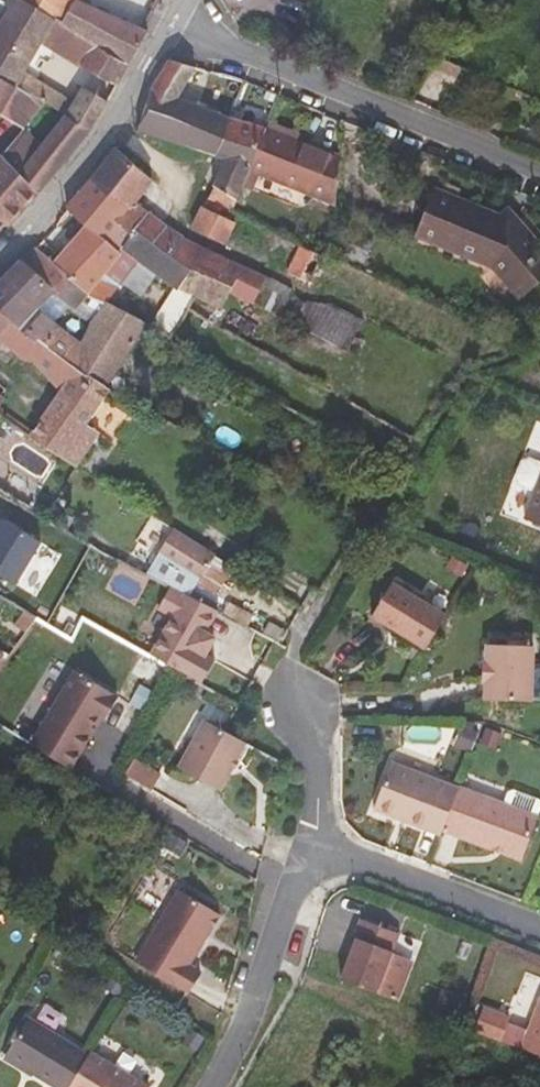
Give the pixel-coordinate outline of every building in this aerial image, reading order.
[(92,130),(108,102),(83,85),(74,101),(26,72),(42,43),(117,86),(130,65),(25,0),(11,0),(9,4),(1,0),(0,0),(0,76),(45,103),(92,130)] [(130,65),(148,32),(144,30),(79,0),(25,0),(130,65)] [(436,54),(430,65),(454,77),(460,65),(436,54)] [(219,147),(231,117),(180,97),(196,67),(169,60),(151,88),(139,128),(186,145),(189,137),(219,147)] [(45,103),(0,76),(0,115),(24,129),(45,103)] [(3,156),(40,193),(92,130),(45,103),(24,129),(3,156)] [(250,170),(267,128),(231,117),(219,147),(215,155),(226,159),(214,185),(238,196),(250,170)] [(250,170),(336,204),(340,156),(267,128),(250,170)] [(215,155),(219,147),(189,137),(186,145),(215,155)] [(91,293),(107,302),(118,287),(121,288),(124,284),(141,297),(157,275),(177,290),(179,288),(222,309),(228,296),(250,301),(282,316),(294,289),(266,275),(205,248),(194,270),(180,262),(171,255),(183,237),(184,237),(135,202),(152,180),(116,148),(91,179),(67,208),(87,226),(55,263),(91,293)] [(6,225),(10,227),(40,193),(3,156),(0,159),(0,220),(6,225)] [(497,214),(435,189),(416,236),(492,267),(520,299),(539,280),(539,244),(516,216),(503,228),(495,219),(497,214)] [(195,229),(227,244),(237,222),(205,207),(195,229)] [(501,215),(497,214),(495,219),(503,228),(516,216),(509,208),(501,215)] [(339,235),(330,255),(354,267),(364,247),(339,235)] [(205,248),(183,237),(171,255),(180,262),(194,270),(205,248)] [(313,283),(325,257),(298,245),(287,271),(313,283)] [(146,324),(107,302),(91,293),(55,263),(36,247),(0,282),(0,311),(36,343),(106,386),(146,324)] [(365,320),(332,303),(305,303),(294,321),(349,350),(365,320)] [(112,390),(106,386),(36,343),(0,311),(0,340),(25,361),(29,357),(61,391),(30,436),(78,466),(99,435),(111,443),(131,413),(107,397),(112,390)] [(524,520),(539,526),(539,478),(524,520)] [(218,595),(236,567),(158,517),(141,545),(159,556),(147,574),(172,587),(191,597),(198,584),(218,595)] [(0,528),(0,575),(17,585),(43,543),(5,520),(0,528)] [(426,649),(447,615),(393,582),(372,616),(426,649)] [(207,633),(218,611),(191,597),(172,587),(161,608),(175,616),(152,658),(203,686),(216,661),(206,656),(216,638),(207,633)] [(533,646),(487,645),(486,662),(484,662),(483,682),(486,682),(486,700),(532,701),(533,646)] [(8,654),(0,650),(0,664),(8,654)] [(109,720),(123,697),(80,671),(36,745),(77,769),(101,729),(97,727),(103,717),(109,720)] [(223,792),(248,744),(227,733),(206,722),(181,770),(223,792)] [(165,776),(138,762),(129,778),(156,793),(165,776)] [(444,830),(460,788),(392,763),(374,809),(442,835),(444,830)] [(539,817),(460,787),(460,788),(444,830),(524,859),(539,817)] [(203,941),(208,933),(213,931),(223,915),(181,890),(138,963),(190,994),(203,972),(192,966),(206,943),(203,941)] [(347,961),(339,982),(377,997),(393,958),(401,938),(359,922),(344,960),(347,961)] [(393,958),(377,997),(398,1004),(413,966),(393,958)] [(485,1001),(476,1026),(501,1036),(511,1011),(485,1001)] [(539,1060),(539,1007),(522,1053),(539,1060)] [(55,1086),(73,1086),(92,1055),(29,1017),(5,1057),(55,1086)] [(94,1052),(92,1055),(73,1086),(151,1086),(94,1052)]
